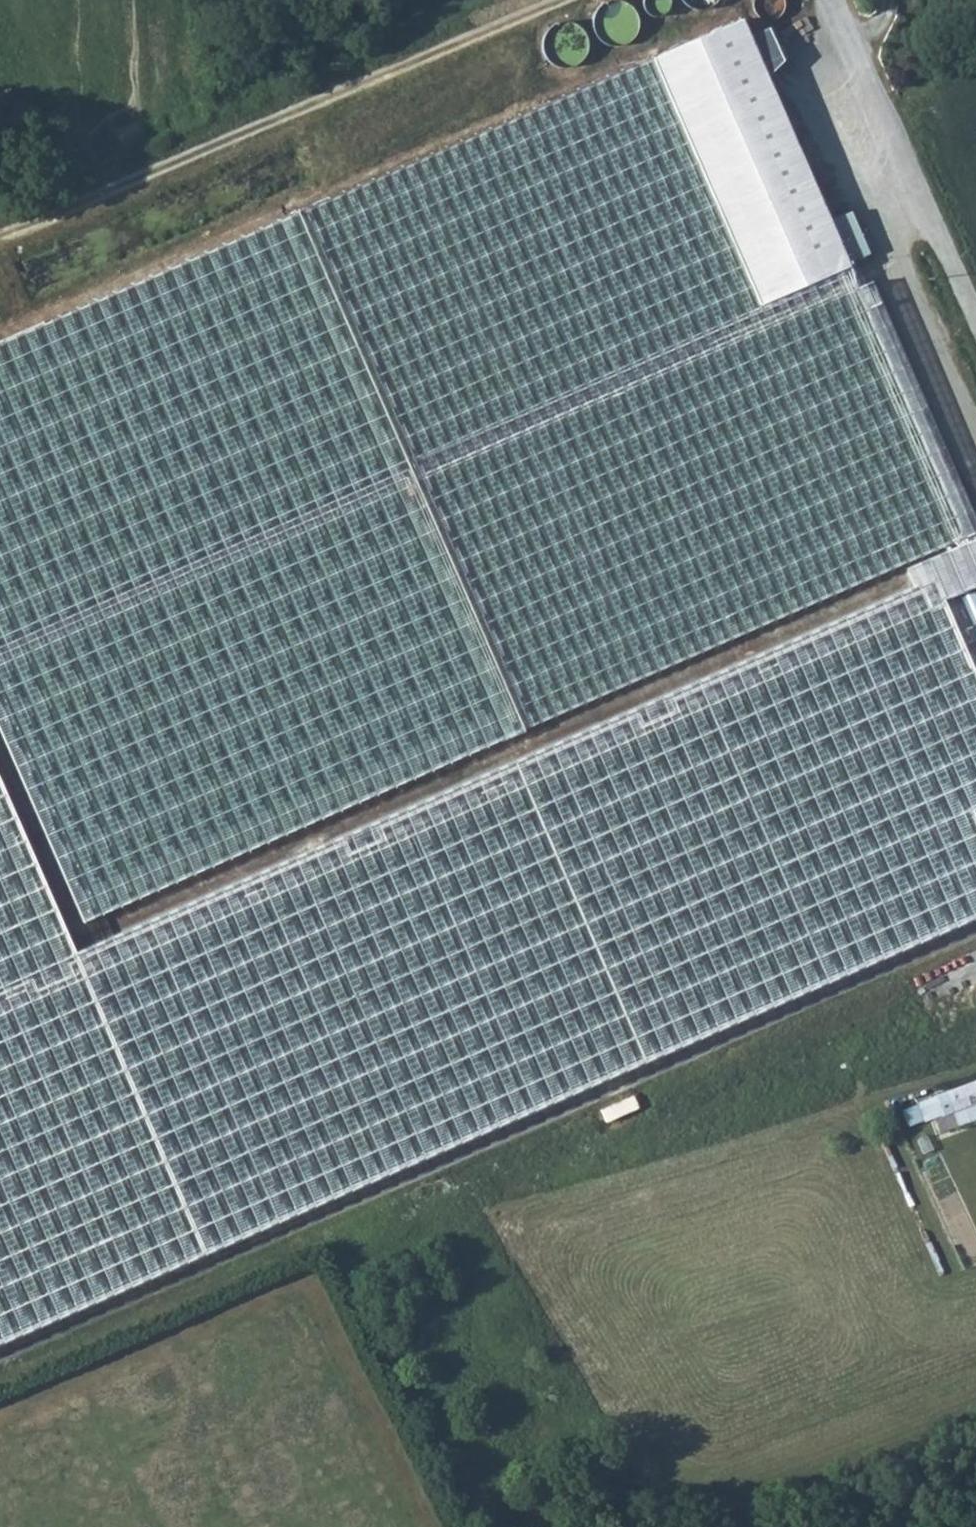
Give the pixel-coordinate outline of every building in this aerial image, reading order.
[(592,17),(613,50),(645,30),(626,0),(619,0),(592,17)] [(591,57),(581,21),(543,32),(553,68),(591,57)] [(731,36),(644,75),(756,322),(843,282),(731,36)] [(644,75),(0,363),(0,757),(84,944),(920,570),(964,550),(843,282),(756,322),(644,75)] [(84,944),(218,1245),(975,916),(975,831),(965,810),(975,805),(975,691),(920,570),(84,944)] [(0,757),(0,1337),(218,1245),(84,944),(0,757)] [(932,1131),(975,1121),(975,1082),(923,1095),(932,1131)]
